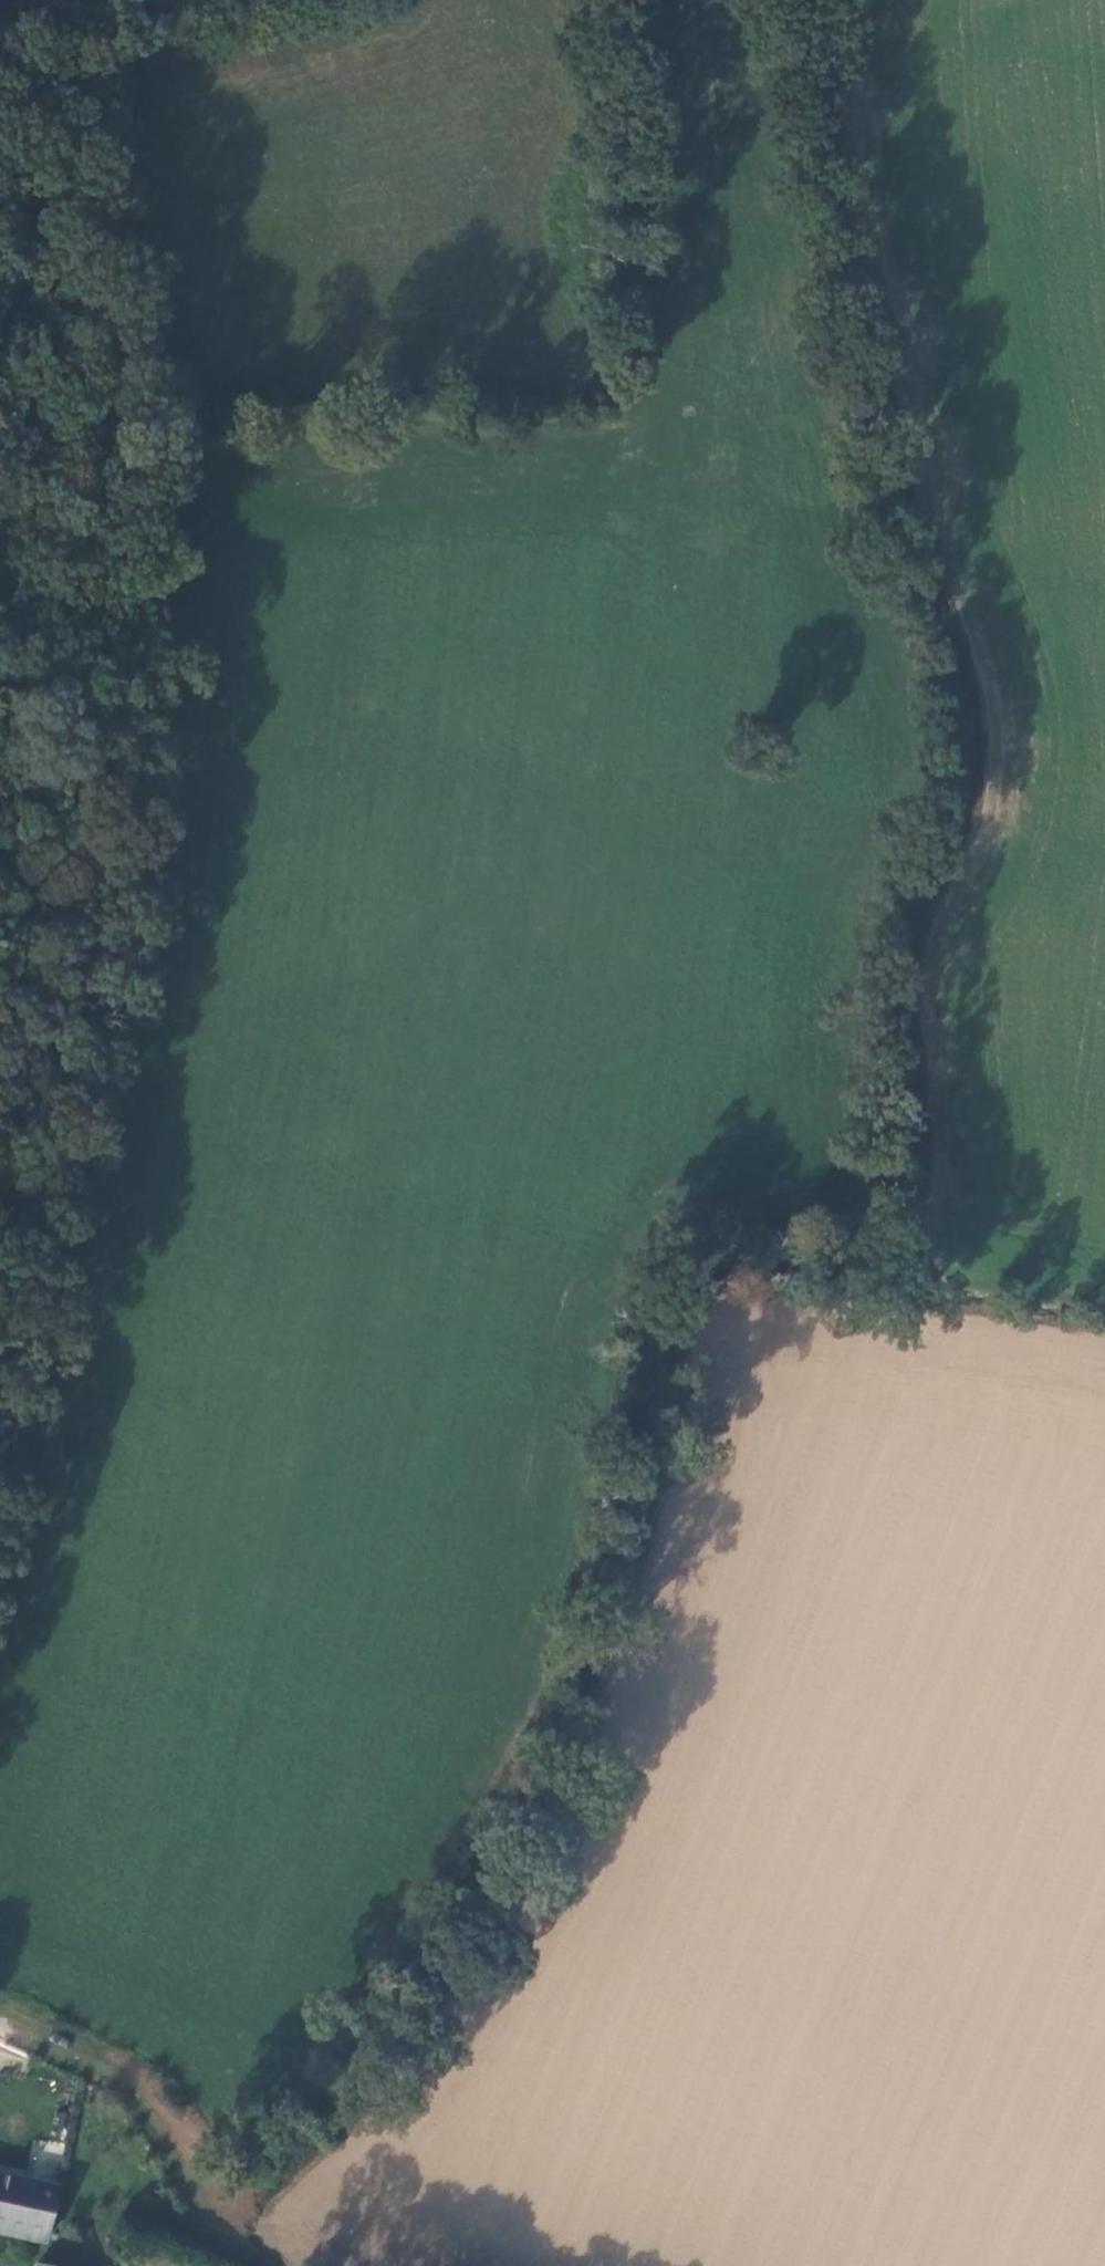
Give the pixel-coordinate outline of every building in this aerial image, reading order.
[(0,2177),(0,2236),(48,2247),(61,2190),(0,2177)]
